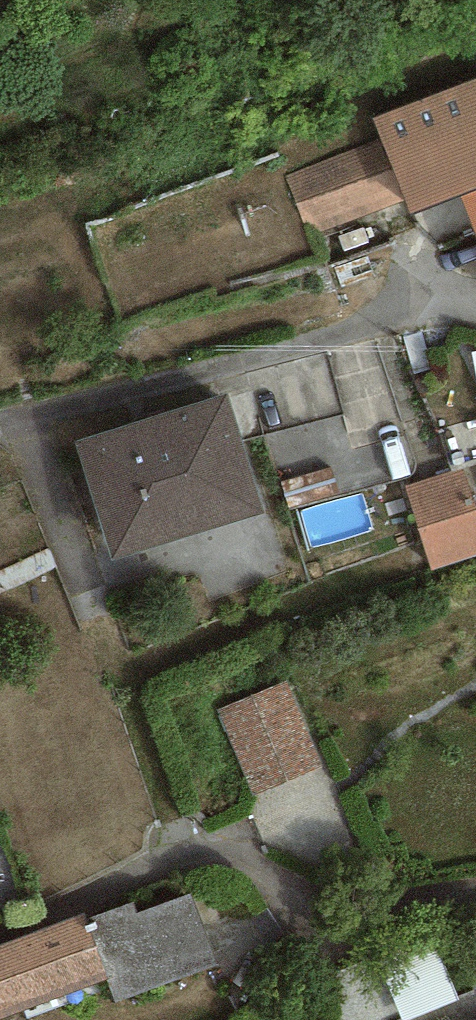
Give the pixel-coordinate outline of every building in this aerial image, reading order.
[(374,117),(382,138),(406,200),(413,217),(461,200),(475,194),(475,78),(374,117)] [(382,138),(285,176),(309,237),(406,200),(382,138)] [(461,200),(475,237),(475,194),(461,200)] [(223,385),(82,431),(115,532),(256,487),(223,385)] [(406,488),(433,571),(475,556),(475,500),(465,468),(406,488)] [(288,685),(219,712),(249,789),(318,762),(288,685)] [(133,901),(87,918),(109,979),(107,980),(115,1002),(219,965),(192,893),(138,913),(133,901)] [(87,918),(84,913),(0,943),(0,1019),(107,980),(109,979),(87,918)]
